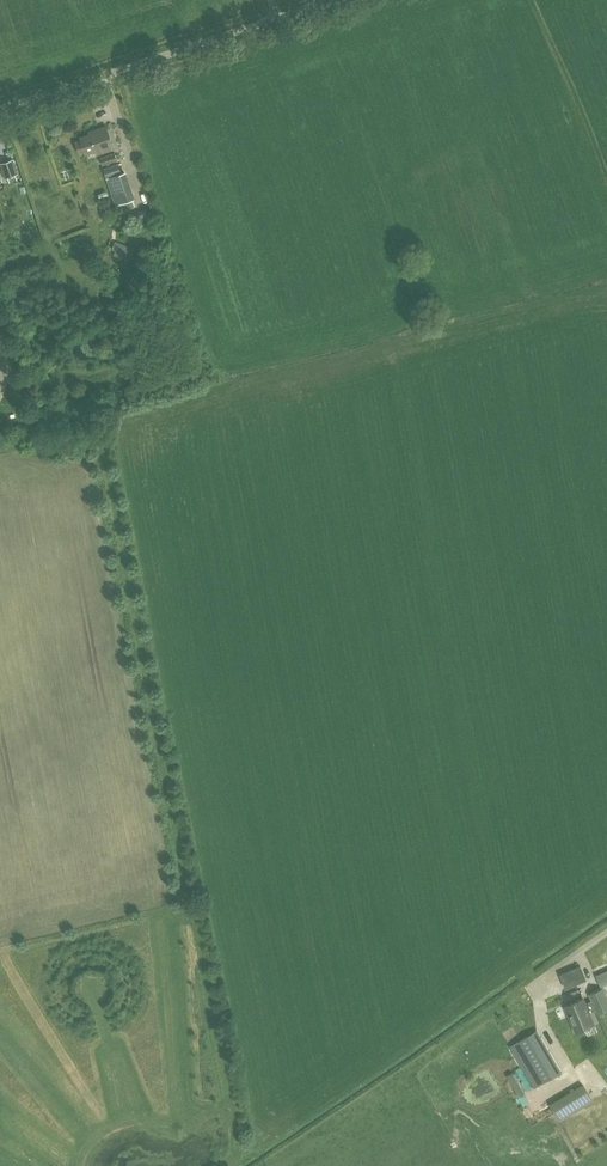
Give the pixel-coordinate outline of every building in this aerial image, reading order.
[(80,136),(85,154),(112,145),(106,125),(88,131),(89,133),(80,136)] [(103,168),(118,164),(117,160),(116,155),(101,160),(103,168)] [(2,164),(6,177),(18,174),(13,160),(2,164)] [(117,166),(104,170),(106,177),(122,172),(121,166),(120,165),(117,166)] [(106,179),(115,205),(133,199),(125,172),(106,179)] [(115,254),(130,260),(134,248),(120,242),(115,254)] [(571,969),(577,983),(586,980),(580,965),(571,969)] [(600,986),(606,983),(606,970),(596,975),(600,986)] [(589,994),(591,999),(584,1001),(589,1014),(595,1011),(597,1015),(606,1011),(606,1006),(600,990),(589,994)] [(593,1025),(589,1014),(584,1001),(583,999),(564,1006),(575,1033),(593,1025)] [(528,1035),(548,1023),(536,1007),(500,1029),(533,1087),(553,1075),(528,1035)] [(591,1090),(559,1108),(566,1120),(598,1102),(591,1090)] [(545,1119),(552,1116),(548,1108),(541,1112),(545,1119)]
